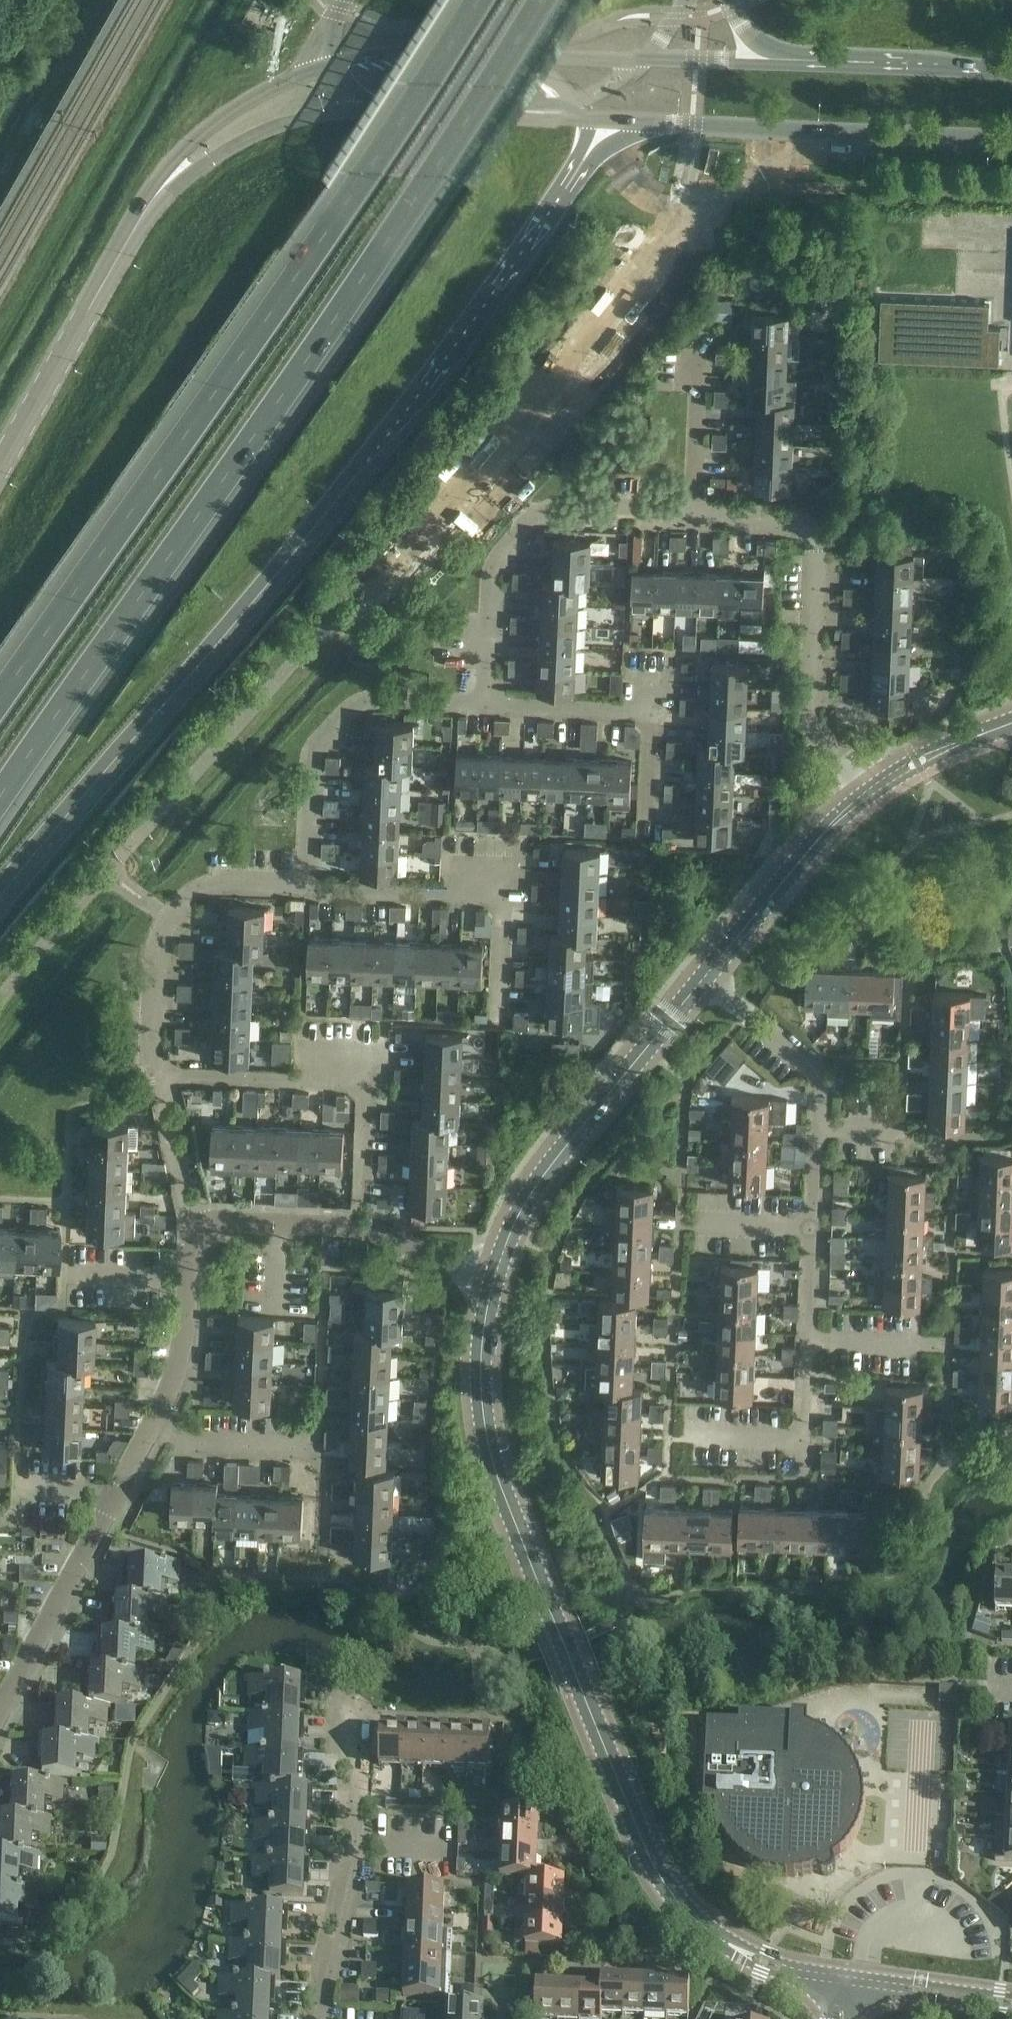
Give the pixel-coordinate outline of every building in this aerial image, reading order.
[(282,11),(277,19),(286,19),(282,11)] [(878,346),(996,352),(998,315),(987,315),(988,292),(879,287),(878,346)] [(717,319),(732,319),(733,301),(718,301),(717,319)] [(751,335),(798,337),(798,315),(752,313),(751,335)] [(751,335),(751,356),(787,357),(799,358),(800,337),(798,337),(751,335)] [(730,355),(716,354),(716,363),(730,364),(730,355)] [(751,356),(750,378),(786,379),(787,357),(751,356)] [(786,379),(750,378),(749,401),(758,401),(758,400),(786,401),(785,400),(795,401),(795,380),(786,379)] [(714,398),(728,399),(729,391),(715,390),(714,398)] [(728,399),(714,398),(714,406),(728,407),(728,399)] [(758,401),(757,422),(794,423),(795,401),(785,400),(786,401),(758,400),(758,401)] [(757,422),(756,443),(793,445),(794,423),(757,422)] [(712,441),(727,442),(727,434),(713,434),(712,441)] [(727,442),(712,441),(712,449),(726,450),(727,442)] [(792,467),(793,445),(756,443),(756,465),(792,467)] [(792,467),(756,465),(755,487),(791,489),(792,467)] [(711,486),(725,486),(725,478),(711,478),(711,486)] [(634,548),(642,549),(642,535),(634,534),(634,548)] [(678,550),(679,536),(671,536),(670,550),(678,550)] [(679,536),(678,550),(686,551),(686,536),(679,536)] [(721,552),(721,538),(714,537),(713,552),(721,552)] [(721,538),(721,552),(729,552),(729,538),(721,538)] [(553,561),(590,563),(591,540),(554,539),(553,561)] [(757,553),(765,554),(766,540),(758,539),(757,553)] [(765,554),(765,562),(776,563),(777,540),(766,540),(765,554)] [(619,555),(627,556),(627,542),(619,541),(619,555)] [(877,552),(876,575),(913,576),(923,577),(924,554),(912,554),(912,544),(880,543),(880,553),(877,552)] [(845,559),(859,560),(859,552),(845,551),(845,559)] [(553,561),(552,582),(552,583),(579,584),(579,585),(589,586),(590,563),(553,561)] [(654,608),(656,571),(633,570),(631,607),(654,608)] [(654,608),(676,608),(677,572),(656,571),(654,608)] [(699,573),(677,572),(676,608),(697,609),(699,573)] [(697,609),(718,610),(720,574),(699,573),(697,609)] [(615,574),(614,585),(626,585),(626,575),(615,574)] [(718,610),(740,611),(741,575),(720,574),(718,610)] [(741,575),(740,611),(740,621),(762,622),(762,612),(763,612),(764,575),(741,575)] [(912,598),(913,576),(876,575),(876,596),(912,598)] [(527,582),(513,581),(512,589),(527,590),(527,582)] [(578,605),(579,585),(579,584),(552,583),(552,582),(543,581),(542,604),(578,605)] [(858,595),(844,595),(843,604),(857,604),(858,595)] [(911,620),(912,598),(876,596),(875,618),(911,620)] [(577,627),(578,605),(542,604),(541,625),(577,627)] [(511,624),(525,625),(525,617),(511,616),(511,624)] [(911,641),(911,620),(875,618),(874,640),(911,641)] [(525,625),(511,624),(510,632),(525,632),(525,625)] [(577,649),(577,627),(541,625),(540,647),(577,649)] [(639,634),(629,634),(630,646),(639,646),(639,634)] [(684,634),(683,648),(696,648),(696,634),(684,634)] [(856,639),(842,638),(841,647),(856,647),(856,639)] [(910,662),(911,641),(874,640),(873,661),(910,662)] [(576,670),(577,649),(540,647),(539,669),(576,670)] [(509,667),(523,668),(523,660),(509,659),(509,667)] [(909,684),(910,662),(873,661),(872,683),(909,684)] [(681,662),(681,670),(695,671),(695,663),(681,662)] [(710,686),(747,688),(748,665),(711,663),(710,686)] [(523,668),(509,667),(508,675),(523,676),(523,668)] [(538,691),(575,693),(576,670),(539,669),(538,691)] [(840,681),(854,682),(855,675),(840,674),(840,681)] [(854,682),(840,681),(840,690),(854,690),(854,682)] [(909,684),(872,683),(871,706),(878,706),(897,707),(908,707),(909,684)] [(746,709),(747,688),(710,686),(709,708),(746,709)] [(946,693),(935,693),(935,715),(946,715),(946,693)] [(680,707),(694,707),(694,699),(680,699),(680,707)] [(878,706),(878,715),(897,716),(897,707),(878,706)] [(694,707),(680,707),(679,714),(694,715),(694,707)] [(709,708),(709,729),(746,731),(746,709),(709,708)] [(467,718),(459,718),(458,732),(466,732),(467,718)] [(503,734),(503,720),(495,719),(494,733),(503,734)] [(503,720),(503,734),(510,734),(511,720),(503,720)] [(546,736),(547,721),(538,721),(538,735),(546,736)] [(547,721),(546,736),(554,736),(554,722),(547,721)] [(377,745),(413,746),(414,724),(378,722),(377,745)] [(589,737),(589,723),(582,723),(581,737),(589,737)] [(589,723),(589,737),(597,738),(597,723),(589,723)] [(451,740),(452,726),(444,725),(443,739),(451,740)] [(634,725),(626,725),(625,739),(633,739),(634,725)] [(709,729),(708,750),(707,751),(735,752),(735,753),(745,753),(746,731),(709,729)] [(377,745),(376,765),(376,766),(402,767),(402,768),(412,769),(413,746),(377,745)] [(680,749),(666,748),(666,757),(680,758),(680,749)] [(734,774),(735,753),(735,752),(707,751),(708,750),(699,750),(698,772),(734,774)] [(478,791),(480,755),(457,754),(456,791),(478,791)] [(502,756),(480,755),(478,791),(500,792),(502,756)] [(523,756),(502,756),(500,792),(522,793),(523,756)] [(545,757),(523,756),(522,793),(543,794),(545,757)] [(325,764),(340,765),(340,757),(326,757),(325,764)] [(340,757),(340,765),(355,766),(355,758),(340,757)] [(543,794),(565,795),(566,758),(545,757),(543,794)] [(565,795),(586,796),(588,759),(566,758),(565,795)] [(586,796),(608,797),(610,760),(588,759),(586,796)] [(608,797),(608,807),(630,808),(631,798),(632,761),(610,760),(608,797)] [(340,765),(325,764),(325,772),(339,772),(340,765)] [(401,789),(402,768),(402,767),(376,766),(376,765),(366,765),(365,788),(401,789)] [(698,772),(697,794),(733,795),(734,774),(698,772)] [(436,778),(436,791),(449,791),(449,778),(436,778)] [(664,792),(679,793),(679,785),(665,784),(664,792)] [(400,811),(401,789),(365,788),(364,809),(400,811)] [(679,793),(664,792),(664,800),(678,801),(679,793)] [(733,817),(733,795),(697,794),(696,816),(733,817)] [(324,807),(338,808),(338,800),(324,799),(324,807)] [(446,802),(432,801),(432,812),(446,813),(446,802)] [(338,808),(324,807),(323,815),(338,816),(338,808)] [(364,809),(363,831),(399,832),(400,811),(364,809)] [(431,824),(446,824),(446,813),(432,812),(431,824)] [(733,817),(696,816),(695,838),(732,839),(733,817)] [(662,836),(677,837),(677,829),(663,828),(662,836)] [(398,854),(399,832),(363,831),(362,852),(398,854)] [(322,850),(336,851),(336,843),(322,843),(322,850)] [(548,848),(534,847),(534,855),(548,856),(548,848)] [(563,871),(599,873),(600,850),(564,849),(563,871)] [(336,851),(322,850),(321,858),(336,859),(336,851)] [(397,877),(398,854),(362,852),(361,875),(397,877)] [(563,871),(562,893),(598,894),(599,873),(563,871)] [(532,891),(546,892),(547,884),(532,883),(532,891)] [(546,892),(532,891),(532,899),(546,900),(546,892)] [(562,893),(561,914),(597,916),(598,894),(562,893)] [(310,902),(309,917),(317,917),(318,903),(310,902)] [(354,918),(354,904),(346,904),(346,918),(354,918)] [(354,904),(354,918),(362,919),(362,905),(354,904)] [(397,920),(398,906),(390,906),(389,920),(397,920)] [(398,906),(397,920),(405,921),(405,906),(398,906)] [(228,929),(264,931),(265,909),(229,907),(228,929)] [(440,922),(441,908),(433,908),(432,922),(440,922)] [(441,908),(440,922),(448,922),(449,908),(441,908)] [(484,924),(485,910),(477,909),(476,924),(484,924)] [(296,910),(295,924),(303,924),(304,910),(296,910)] [(561,914),(560,935),(560,936),(587,937),(587,938),(596,938),(597,916),(561,914)] [(518,934),(532,935),(532,927),(518,926),(518,934)] [(228,929),(227,950),(227,951),(253,952),(253,953),(263,954),(264,931),(228,929)] [(532,935),(518,934),(518,942),(532,942),(532,935)] [(586,959),(587,938),(587,937),(560,936),(560,935),(550,934),(549,957),(586,959)] [(330,976),(331,939),(308,938),(307,975),(330,976)] [(353,940),(331,939),(330,976),(351,977),(353,940)] [(375,941),(353,940),(351,977),(373,978),(375,941)] [(396,942),(375,941),(373,978),(394,979),(396,942)] [(418,943),(396,942),(394,979),(416,980),(418,943)] [(439,944),(418,943),(416,980),(438,981),(439,944)] [(461,945),(439,944),(438,981),(459,982),(461,945)] [(461,945),(459,982),(482,983),(483,946),(461,945)] [(829,962),(830,948),(822,948),(821,962),(829,962)] [(830,948),(829,962),(837,963),(838,948),(830,948)] [(193,949),(179,949),(178,957),(193,958),(193,949)] [(252,974),(253,953),(253,952),(227,951),(227,950),(217,950),(216,973),(252,974)] [(873,950),(872,964),(881,965),(882,951),(873,950)] [(549,957),(548,979),(593,981),(594,959),(586,959),(549,957)] [(631,961),(631,975),(638,975),(639,975),(639,970),(639,961),(631,961)] [(828,1005),(829,969),(807,968),(805,1004),(828,1005)] [(516,977),(530,978),(530,970),(516,969),(516,977)] [(851,970),(829,969),(828,1005),(827,1015),(848,1016),(848,1006),(850,1006),(851,970)] [(872,971),(851,970),(850,1006),(871,1007),(872,971)] [(871,1007),(870,1017),(900,1018),(903,972),(872,971),(871,1007)] [(252,996),(252,974),(216,973),(215,994),(252,996)] [(530,978),(516,977),(516,985),(530,985),(530,978)] [(548,979),(547,1000),(584,1002),(584,1001),(592,1001),(593,981),(548,979)] [(177,992),(191,993),(191,985),(177,985),(177,992)] [(191,993),(177,992),(177,1001),(191,1001),(191,993)] [(251,1017),(252,996),(215,994),(214,1015),(251,1017)] [(933,1016),(970,1017),(971,995),(934,994),(933,1016)] [(584,1002),(547,1000),(546,1023),(583,1024),(584,1002)] [(514,1021),(528,1022),(528,1014),(514,1013),(514,1021)] [(250,1039),(251,1017),(214,1015),(213,1037),(250,1039)] [(926,1015),(912,1015),(911,1023),(926,1024),(926,1015)] [(969,1039),(970,1017),(933,1016),(932,1038),(969,1039)] [(175,1035),(189,1036),(190,1028),(176,1028),(175,1035)] [(396,1032),(396,1040),(410,1041),(411,1033),(396,1032)] [(425,1056),(462,1058),(463,1035),(426,1033),(425,1056)] [(189,1036),(175,1035),(175,1043),(189,1044),(189,1036)] [(212,1060),(249,1061),(250,1039),(213,1037),(212,1060)] [(968,1061),(969,1039),(932,1038),(931,1059),(968,1061)] [(273,1042),(272,1062),(291,1063),(292,1043),(273,1042)] [(727,1044),(706,1070),(724,1085),(746,1059),(727,1044)] [(425,1056),(425,1078),(461,1079),(462,1058),(425,1056)] [(924,1059),(910,1058),(910,1067),(924,1067),(924,1059)] [(967,1082),(968,1061),(931,1059),(930,1081),(967,1082)] [(394,1076),(409,1077),(409,1069),(395,1069),(394,1076)] [(409,1077),(394,1076),(394,1084),(408,1085),(409,1077)] [(425,1078),(424,1099),(460,1101),(461,1079),(425,1078)] [(930,1081),(930,1102),(966,1104),(967,1082),(930,1081)] [(213,1104),(221,1105),(222,1090),(214,1090),(213,1104)] [(257,1106),(258,1092),(244,1091),(243,1115),(257,1116),(257,1106)] [(258,1092),(257,1106),(265,1106),(266,1092),(258,1092)] [(300,1108),(301,1093),(293,1093),(292,1107),(300,1108)] [(301,1093),(300,1108),(308,1108),(309,1094),(301,1093)] [(908,1102),(922,1102),(923,1094),(908,1094),(908,1102)] [(336,1109),(344,1109),(345,1095),(337,1095),(336,1109)] [(731,1120),(768,1121),(785,1122),(786,1101),(732,1098),(731,1120)] [(424,1099),(423,1120),(423,1121),(450,1122),(449,1123),(459,1123),(460,1101),(424,1099)] [(922,1102),(908,1102),(908,1110),(922,1110),(922,1102)] [(966,1104),(930,1102),(929,1125),(965,1126),(966,1104)] [(145,1104),(133,1104),(131,1104),(131,1105),(124,1105),(124,1114),(131,1114),(131,1112),(145,1113),(145,1104)] [(703,1118),(704,1110),(690,1109),(689,1118),(703,1118)] [(380,1119),(395,1120),(395,1112),(381,1111),(380,1119)] [(395,1120),(380,1119),(380,1127),(394,1128),(395,1120)] [(449,1144),(449,1123),(450,1122),(423,1121),(423,1120),(413,1119),(412,1142),(449,1144)] [(767,1143),(768,1121),(731,1120),(721,1119),(721,1127),(731,1128),(731,1142),(767,1143)] [(1001,1120),(989,1123),(991,1133),(1003,1130),(1001,1120)] [(780,1144),(805,1145),(806,1123),(797,1123),(797,1133),(785,1132),(783,1136),(782,1144),(780,1144)] [(92,1147),(128,1148),(129,1126),(93,1124),(92,1147)] [(233,1173),(235,1127),(212,1126),(210,1172),(233,1173)] [(256,1128),(235,1127),(233,1173),(254,1174),(256,1128)] [(278,1129),(256,1128),(254,1174),(276,1175),(277,1165),(278,1129)] [(300,1130),(278,1129),(277,1165),(298,1166),(300,1130)] [(689,1129),(689,1139),(700,1140),(701,1129),(689,1129)] [(321,1130),(300,1130),(298,1166),(320,1167),(321,1130)] [(321,1130),(320,1167),(342,1168),(344,1131),(321,1130)] [(412,1142),(411,1164),(448,1165),(449,1144),(412,1142)] [(766,1165),(767,1143),(731,1142),(730,1156),(720,1156),(719,1163),(730,1164),(766,1165)] [(805,1145),(780,1144),(780,1166),(805,1167),(805,1145)] [(127,1170),(128,1148),(92,1147),(91,1168),(127,1170)] [(687,1154),(687,1163),(701,1163),(701,1155),(687,1154)] [(379,1162),(393,1163),(393,1155),(379,1155),(379,1162)] [(1011,1179),(1011,1156),(981,1155),(980,1178),(1011,1179)] [(393,1163),(379,1162),(378,1170),(393,1171),(393,1163)] [(143,1170),(167,1172),(165,1163),(157,1163),(143,1163),(143,1170)] [(687,1163),(687,1171),(701,1172),(701,1163),(687,1163)] [(447,1187),(448,1165),(411,1164),(410,1185),(447,1187)] [(766,1165),(730,1164),(729,1186),(765,1188),(766,1165)] [(91,1168),(90,1191),(126,1192),(127,1170),(91,1168)] [(958,1169),(957,1186),(972,1186),(972,1169),(958,1169)] [(167,1172),(143,1170),(142,1179),(156,1179),(169,1179),(167,1172)] [(834,1172),(834,1173),(833,1191),(848,1192),(848,1172),(834,1172)] [(926,1175),(890,1174),(889,1196),(936,1199),(936,1191),(925,1191),(926,1175)] [(979,1199),(1011,1201),(1011,1179),(980,1178),(979,1199)] [(447,1187),(410,1185),(409,1208),(446,1209),(447,1187)] [(617,1186),(616,1208),(653,1210),(654,1188),(617,1186)] [(90,1191),(89,1211),(135,1213),(135,1212),(126,1212),(126,1192),(90,1191)] [(889,1196),(888,1218),(924,1219),(925,1205),(935,1206),(936,1199),(889,1196)] [(377,1205),(377,1207),(391,1207),(391,1199),(377,1199),(377,1205)] [(979,1199),(978,1221),(1011,1222),(1011,1201),(979,1199)] [(661,1210),(675,1211),(675,1203),(661,1202),(661,1210)] [(141,1214),(155,1214),(155,1207),(141,1206),(141,1214)] [(847,1207),(833,1206),(833,1216),(847,1216),(847,1207)] [(38,1223),(38,1209),(30,1208),(30,1222),(38,1223)] [(606,1208),(605,1229),(615,1230),(652,1232),(653,1210),(616,1208),(606,1208)] [(38,1209),(38,1223),(46,1223),(46,1209),(38,1209)] [(675,1211),(661,1210),(661,1218),(675,1219),(675,1211)] [(135,1213),(89,1211),(88,1234),(125,1236),(125,1235),(134,1235),(135,1213)] [(955,1212),(955,1220),(970,1220),(970,1212),(956,1212),(955,1212)] [(155,1214),(141,1214),(140,1222),(155,1222),(155,1214)] [(888,1218),(887,1239),(934,1241),(934,1234),(924,1234),(924,1219),(888,1218)] [(955,1220),(955,1229),(970,1229),(970,1220),(955,1220)] [(978,1221),(977,1244),(1011,1245),(1011,1222),(978,1221)] [(16,1230),(0,1229),(0,1275),(14,1276),(15,1266),(16,1230)] [(37,1230),(16,1230),(15,1266),(36,1267),(37,1230)] [(60,1231),(59,1231),(37,1230),(36,1267),(59,1268),(60,1231)] [(615,1230),(614,1251),(651,1253),(652,1232),(615,1230)] [(887,1239),(886,1261),(923,1263),(923,1248),(934,1248),(934,1241),(887,1239)] [(659,1254),(673,1254),(674,1246),(659,1246),(659,1254)] [(831,1250),(831,1258),(845,1259),(845,1250),(831,1250)] [(614,1251),(613,1273),(650,1275),(651,1253),(614,1251)] [(673,1254),(659,1254),(659,1261),(673,1262),(673,1254)] [(886,1261),(885,1283),(933,1285),(933,1277),(922,1277),(923,1263),(886,1261)] [(710,1288),(757,1290),(758,1267),(722,1266),(721,1281),(710,1280),(710,1288)] [(785,1276),(800,1276),(800,1268),(785,1267),(785,1276)] [(1011,1294),(1011,1271),(984,1270),(983,1292),(1011,1294)] [(649,1297),(650,1275),(613,1273),(612,1296),(649,1297)] [(404,1282),(372,1280),(372,1289),(367,1288),(366,1311),(403,1313),(404,1282)] [(933,1285),(885,1283),(884,1305),(921,1307),(922,1291),(932,1292),(933,1285)] [(957,1291),(971,1292),(972,1284),(957,1284),(957,1291)] [(756,1312),(757,1290),(710,1288),(710,1295),(720,1296),(720,1310),(756,1312)] [(672,1290),(671,1290),(657,1290),(657,1298),(671,1298),(672,1290)] [(971,1292),(957,1291),(957,1299),(971,1300),(971,1292)] [(982,1314),(1011,1315),(1011,1294),(983,1292),(982,1314)] [(829,1302),(844,1302),(844,1294),(829,1293),(829,1302)] [(330,1310),(345,1311),(345,1302),(331,1301),(330,1310)] [(636,1325),(637,1303),(600,1301),(599,1324),(636,1325)] [(755,1333),(756,1312),(720,1310),(719,1324),(709,1324),(708,1331),(755,1333)] [(366,1311),(365,1332),(365,1333),(393,1334),(393,1335),(402,1335),(403,1313),(366,1311)] [(1011,1337),(1011,1315),(982,1314),(981,1335),(1011,1337)] [(222,1324),(222,1316),(208,1316),(208,1324),(222,1324)] [(238,1317),(237,1340),(274,1341),(275,1319),(238,1317)] [(94,1343),(95,1321),(95,1320),(58,1319),(57,1341),(94,1343)] [(150,1331),(151,1323),(136,1322),(136,1330),(150,1331)] [(636,1325),(599,1324),(589,1323),(588,1345),(598,1345),(634,1347),(636,1325)] [(668,1327),(654,1326),(653,1334),(667,1335),(668,1327)] [(955,1334),(969,1335),(970,1327),(956,1327),(955,1334)] [(9,1337),(10,1329),(0,1328),(0,1336),(9,1337)] [(392,1356),(393,1335),(393,1334),(365,1333),(365,1332),(356,1331),(355,1354),(392,1356)] [(754,1355),(755,1333),(708,1331),(708,1338),(718,1339),(718,1353),(754,1355)] [(969,1335),(955,1334),(955,1342),(969,1343),(969,1335)] [(980,1357),(1011,1358),(1011,1337),(981,1335),(980,1357)] [(0,1336),(0,1344),(9,1344),(9,1337),(0,1336)] [(237,1340),(236,1362),(272,1364),(274,1341),(237,1340)] [(57,1341),(56,1362),(56,1363),(83,1364),(83,1365),(93,1366),(94,1343),(57,1341)] [(329,1353),(343,1353),(343,1345),(329,1345),(329,1353)] [(633,1368),(634,1347),(598,1345),(597,1367),(633,1368)] [(796,1348),(782,1348),(782,1356),(796,1356),(796,1348)] [(206,1360),(220,1361),(221,1353),(206,1352),(206,1360)] [(343,1353),(329,1353),(328,1360),(342,1361),(343,1353)] [(753,1376),(754,1355),(718,1353),(717,1367),(707,1367),(706,1374),(753,1376)] [(355,1354),(354,1376),(391,1378),(392,1356),(355,1354)] [(781,1364),(796,1364),(796,1356),(782,1356),(781,1364)] [(979,1379),(1011,1380),(1011,1358),(980,1357),(979,1379)] [(220,1361),(206,1360),(206,1368),(220,1368),(220,1361)] [(82,1386),(83,1365),(83,1364),(56,1363),(56,1362),(47,1362),(46,1384),(82,1386)] [(271,1385),(272,1364),(236,1362),(235,1384),(271,1385)] [(652,1369),(666,1370),(666,1362),(652,1362),(652,1369)] [(149,1367),(135,1366),(134,1375),(148,1376),(149,1367)] [(597,1367),(596,1388),(642,1391),(642,1389),(633,1389),(633,1368),(597,1367)] [(666,1370),(652,1369),(651,1377),(665,1378),(666,1370)] [(953,1378),(968,1378),(968,1371),(954,1370),(953,1378)] [(8,1380),(8,1372),(0,1371),(0,1380),(8,1380)] [(753,1376),(706,1374),(706,1381),(716,1382),(716,1397),(752,1399),(753,1376)] [(354,1376),(353,1397),(390,1399),(391,1378),(354,1376)] [(561,1377),(553,1378),(554,1387),(562,1386),(561,1377)] [(968,1378),(953,1378),(953,1386),(967,1386),(968,1378)] [(979,1379),(978,1402),(1011,1403),(1011,1380),(979,1379)] [(825,1391),(840,1391),(840,1382),(825,1382),(825,1391)] [(46,1384),(45,1405),(81,1407),(82,1386),(46,1384)] [(271,1385),(235,1384),(234,1406),(270,1408),(271,1385)] [(886,1408),(933,1410),(933,1403),(922,1402),(923,1387),(887,1385),(886,1408)] [(327,1396),(341,1396),(341,1388),(327,1388),(327,1396)] [(567,1388),(557,1388),(557,1398),(563,1398),(567,1394),(567,1388)] [(641,1412),(642,1391),(596,1388),(596,1389),(606,1390),(605,1411),(641,1412)] [(780,1399),(794,1399),(795,1391),(780,1391),(780,1399)] [(218,1405),(218,1397),(204,1396),(204,1405),(218,1405)] [(341,1396),(327,1396),(326,1404),(341,1404),(341,1396)] [(353,1397),(352,1419),(389,1420),(390,1399),(353,1397)] [(45,1405),(44,1427),(80,1429),(81,1407),(45,1405)] [(825,1405),(825,1415),(840,1416),(840,1406),(825,1405)] [(129,1409),(114,1408),(114,1417),(128,1417),(129,1409)] [(886,1408),(885,1430),(921,1431),(922,1416),(932,1417),(933,1410),(886,1408)] [(640,1434),(641,1412),(605,1411),(604,1432),(640,1434)] [(664,1413),(650,1412),(649,1421),(664,1421),(664,1413)] [(838,1418),(824,1418),(824,1427),(837,1428),(838,1418)] [(352,1419),(351,1440),(388,1442),(389,1420),(352,1419)] [(80,1429),(44,1427),(43,1450),(79,1452),(80,1429)] [(885,1430),(884,1451),(931,1453),(931,1446),(921,1446),(921,1431),(885,1430)] [(325,1439),(339,1439),(339,1431),(325,1431),(325,1439)] [(604,1432),(603,1454),(639,1455),(640,1434),(604,1432)] [(339,1439),(325,1439),(325,1447),(339,1447),(339,1439)] [(351,1440),(350,1463),(387,1465),(388,1442),(351,1440)] [(648,1456),(662,1456),(662,1448),(648,1447),(648,1456)] [(837,1450),(822,1450),(821,1470),(836,1471),(837,1450)] [(839,1451),(839,1464),(848,1464),(849,1451),(839,1451)] [(931,1453),(884,1451),(883,1474),(919,1475),(920,1460),(931,1460),(931,1453)] [(96,1460),(110,1461),(110,1453),(96,1452),(96,1460)] [(639,1455),(603,1454),(602,1476),(638,1477),(639,1455)] [(196,1477),(196,1463),(188,1463),(187,1477),(196,1477)] [(238,1478),(239,1464),(225,1463),(224,1484),(227,1487),(238,1488),(238,1478)] [(247,1478),(247,1464),(239,1464),(238,1478),(247,1478)] [(281,1481),(282,1466),(274,1466),(273,1480),(281,1481)] [(282,1466),(281,1481),(289,1481),(290,1467),(282,1466)] [(394,1471),(358,1470),(357,1492),(393,1493),(394,1471)] [(194,1521),(195,1485),(173,1484),(171,1520),(194,1521)] [(194,1521),(214,1522),(215,1522),(216,1496),(217,1496),(217,1486),(195,1485),(194,1521)] [(762,1500),(763,1486),(755,1486),(755,1500),(762,1500)] [(763,1486),(762,1500),(770,1500),(771,1486),(763,1486)] [(667,1501),(668,1487),(660,1487),(660,1501),(667,1501)] [(668,1487),(667,1501),(676,1501),(676,1487),(668,1487)] [(711,1503),(711,1488),(703,1488),(703,1502),(711,1503)] [(711,1488),(711,1503),(719,1503),(719,1489),(711,1488)] [(805,1502),(806,1488),(798,1488),(798,1502),(805,1502)] [(806,1488),(805,1502),(813,1502),(814,1488),(806,1488)] [(615,1490),(607,1495),(612,1503),(620,1498),(615,1490)] [(849,1504),(850,1490),(842,1490),(841,1504),(849,1504)] [(850,1490),(849,1504),(857,1505),(857,1490),(850,1490)] [(346,1492),(332,1491),(332,1500),(346,1500),(346,1492)] [(393,1515),(393,1493),(357,1492),(356,1514),(393,1515)] [(238,1497),(217,1496),(216,1496),(215,1522),(214,1522),(214,1532),(236,1533),(238,1497)] [(238,1497),(236,1533),(257,1534),(259,1497),(238,1497)] [(257,1534),(280,1535),(281,1498),(259,1497),(257,1534)] [(281,1498),(280,1535),(302,1535),(303,1499),(281,1498)] [(762,1508),(739,1507),(738,1544),(760,1545),(762,1508)] [(666,1545),(667,1509),(645,1508),(643,1544),(666,1545)] [(760,1545),(782,1546),(784,1509),(762,1508),(760,1545)] [(689,1510),(667,1509),(666,1545),(687,1546),(689,1510)] [(782,1546),(803,1547),(805,1510),(784,1509),(782,1546)] [(711,1511),(689,1510),(687,1546),(709,1547),(711,1511)] [(803,1547),(825,1548),(827,1511),(805,1510),(803,1547)] [(733,1512),(711,1511),(709,1547),(732,1548),(733,1512)] [(825,1548),(846,1549),(848,1512),(827,1511),(825,1548)] [(848,1512),(846,1549),(869,1550),(871,1513),(848,1512)] [(392,1537),(393,1515),(356,1514),(355,1536),(392,1537)] [(40,1539),(64,1540),(64,1523),(40,1522),(40,1539)] [(331,1535),(345,1535),(345,1528),(331,1527),(331,1535)] [(35,1540),(35,1532),(21,1531),(21,1539),(35,1540)] [(345,1535),(331,1535),(330,1543),(345,1543),(345,1535)] [(392,1537),(355,1536),(354,1558),(391,1560),(392,1537)] [(110,1597),(171,1600),(171,1599),(158,1598),(159,1583),(178,1584),(179,1569),(183,1570),(183,1564),(123,1561),(122,1582),(126,1582),(126,1597),(110,1596),(110,1597)] [(1011,1564),(1011,1574),(996,1573),(994,1610),(1011,1611),(1011,1564)] [(19,1576),(33,1576),(34,1568),(20,1568),(19,1576)] [(33,1576),(19,1576),(19,1583),(33,1584),(33,1576)] [(97,1633),(158,1635),(158,1634),(146,1634),(146,1618),(166,1619),(166,1604),(171,1605),(171,1600),(110,1597),(109,1617),(113,1617),(113,1632),(97,1631),(97,1633)] [(4,1619),(18,1619),(18,1611),(4,1610),(4,1619)] [(18,1619),(4,1619),(4,1626),(18,1627),(18,1619)] [(84,1668),(145,1671),(145,1669),(132,1669),(133,1654),(152,1655),(153,1640),(157,1640),(158,1635),(97,1633),(96,1652),(100,1653),(100,1668),(84,1667),(84,1668)] [(1002,1642),(1011,1642),(1011,1633),(1002,1633),(1002,1642)] [(51,1702),(112,1705),(127,1706),(127,1705),(119,1705),(120,1690),(139,1690),(140,1675),(144,1675),(145,1671),(84,1668),(83,1688),(88,1688),(87,1703),(51,1702)] [(268,1714),(300,1715),(301,1700),(306,1701),(306,1679),(245,1677),(245,1683),(250,1683),(249,1698),(268,1699),(268,1714)] [(38,1738),(99,1741),(99,1740),(87,1739),(87,1724),(107,1725),(107,1710),(111,1710),(112,1705),(51,1702),(50,1722),(54,1723),(54,1738),(38,1737),(38,1738)] [(266,1749),(299,1751),(299,1737),(304,1737),(305,1716),(300,1715),(244,1713),(244,1719),(248,1719),(247,1734),(267,1735),(266,1749)] [(793,1716),(792,1720),(739,1718),(739,1726),(708,1725),(705,1781),(704,1807),(715,1807),(715,1816),(716,1816),(717,1824),(718,1824),(720,1832),(721,1832),(724,1840),(725,1839),(729,1847),(729,1846),(734,1853),(735,1853),(740,1859),(741,1859),(747,1865),(747,1864),(754,1869),(755,1868),(762,1872),(762,1871),(770,1875),(770,1874),(778,1877),(779,1876),(787,1878),(787,1877),(795,1878),(795,1876),(804,1877),(804,1876),(812,1875),(812,1873),(820,1872),(820,1873),(822,1874),(823,1875),(825,1876),(826,1876),(828,1876),(829,1876),(831,1875),(832,1874),(833,1873),(834,1872),(835,1870),(835,1869),(836,1867),(835,1865),(835,1864),(834,1862),(836,1860),(838,1862),(849,1853),(846,1851),(852,1845),(852,1844),(857,1837),(856,1837),(860,1830),(859,1829),(863,1822),(862,1821),(865,1813),(864,1813),(866,1805),(865,1805),(866,1796),(865,1796),(864,1788),(863,1788),(862,1780),(861,1780),(859,1772),(856,1764),(855,1765),(851,1757),(850,1758),(845,1750),(845,1751),(839,1745),(833,1739),(832,1740),(825,1735),(825,1736),(818,1731),(817,1732),(808,1728),(808,1715),(795,1714),(795,1716),(793,1716)] [(378,1766),(401,1767),(403,1730),(404,1730),(404,1720),(396,1720),(396,1730),(380,1729),(378,1766)] [(401,1767),(423,1768),(424,1731),(425,1731),(426,1721),(417,1721),(417,1731),(404,1730),(403,1730),(401,1767)] [(423,1768),(444,1769),(446,1732),(447,1732),(447,1722),(439,1722),(438,1732),(425,1731),(424,1731),(423,1768)] [(444,1769),(466,1770),(467,1733),(468,1733),(469,1723),(460,1723),(460,1733),(447,1732),(446,1732),(444,1769)] [(481,1734),(468,1733),(467,1733),(466,1770),(489,1771),(490,1724),(482,1723),(481,1734)] [(99,1741),(38,1738),(37,1758),(42,1758),(41,1774),(90,1776),(90,1775),(74,1775),(74,1759),(94,1760),(95,1745),(99,1745),(99,1741)] [(264,1786),(297,1787),(298,1772),(302,1772),(303,1751),(299,1751),(266,1749),(242,1748),(242,1754),(246,1755),(246,1770),(265,1770),(264,1786)] [(54,1818),(42,1817),(43,1802),(62,1803),(63,1788),(67,1788),(67,1783),(6,1780),(5,1800),(10,1801),(9,1816),(0,1816),(54,1818)] [(275,1822),(307,1824),(307,1809),(312,1809),(313,1788),(297,1787),(264,1786),(252,1785),(252,1791),(256,1791),(256,1806),(275,1807),(275,1822)] [(443,1802),(444,1802),(457,1803),(458,1795),(443,1794),(443,1802)] [(465,1795),(464,1803),(479,1804),(479,1796),(465,1795)] [(385,1808),(387,1808),(400,1808),(400,1800),(386,1800),(385,1808)] [(421,1809),(421,1801),(407,1801),(407,1809),(421,1809)] [(421,1801),(421,1809),(435,1810),(435,1802),(421,1801)] [(538,1835),(539,1813),(539,1812),(502,1811),(501,1833),(538,1835)] [(0,1816),(0,1852),(41,1853),(29,1852),(30,1837),(49,1838),(50,1823),(54,1823),(54,1818),(0,1816)] [(1006,1818),(996,1817),(995,1839),(1011,1840),(1011,1818),(1006,1818)] [(458,1832),(466,1832),(466,1818),(458,1818),(458,1832)] [(273,1858),(305,1860),(306,1845),(310,1845),(311,1824),(307,1824),(275,1822),(251,1821),(250,1827),(255,1827),(254,1842),(273,1843),(273,1858)] [(466,1832),(458,1832),(457,1846),(465,1846),(466,1832)] [(537,1856),(538,1835),(501,1833),(500,1855),(537,1856)] [(1011,1862),(1011,1840),(995,1839),(994,1862),(1004,1862),(1011,1862)] [(40,1890),(40,1889),(17,1888),(17,1873),(36,1874),(37,1859),(41,1859),(41,1853),(0,1852),(0,1888),(40,1890)] [(536,1880),(537,1856),(500,1855),(499,1878),(528,1879),(536,1880)] [(305,1860),(273,1858),(249,1857),(249,1863),(253,1863),(252,1878),(272,1879),(271,1894),(263,1894),(263,1895),(303,1897),(304,1880),(309,1881),(310,1860),(305,1860)] [(465,1862),(457,1861),(456,1875),(464,1876),(465,1862)] [(528,1879),(527,1902),(563,1903),(564,1881),(536,1880),(528,1879)] [(380,1885),(366,1885),(365,1893),(380,1894),(380,1885)] [(484,1900),(493,1901),(493,1886),(485,1886),(484,1900)] [(443,1911),(443,1909),(444,1888),(408,1887),(407,1909),(443,1911)] [(22,1926),(22,1924),(14,1924),(15,1909),(34,1910),(35,1895),(39,1895),(40,1890),(0,1888),(0,1925),(22,1926)] [(988,1903),(1003,1914),(1004,1895),(994,1894),(988,1903)] [(484,1900),(484,1914),(492,1914),(492,1909),(493,1901),(484,1900)] [(527,1902),(526,1923),(562,1924),(563,1903),(527,1902)] [(225,1942),(286,1944),(286,1943),(281,1943),(282,1928),(287,1929),(288,1909),(227,1906),(227,1911),(231,1911),(231,1926),(250,1927),(249,1942),(225,1940),(225,1942)] [(442,1932),(443,1911),(407,1909),(406,1931),(442,1932)] [(364,1929),(378,1930),(378,1922),(364,1921),(364,1929)] [(484,1921),(483,1925),(483,1935),(491,1935),(492,1921),(484,1921)] [(562,1924),(526,1923),(525,1945),(525,1957),(538,1958),(539,1946),(561,1947),(562,1924)] [(378,1930),(364,1929),(363,1937),(378,1937),(378,1930)] [(452,1932),(442,1932),(406,1931),(405,1953),(451,1955),(452,1932)] [(286,1944),(225,1942),(225,1947),(230,1947),(229,1962),(248,1963),(248,1977),(215,1976),(215,1977),(280,1980),(281,1964),(285,1964),(286,1944)] [(405,1953),(404,1974),(450,1976),(451,1955),(405,1953)] [(362,1972),(376,1973),(376,1965),(362,1964),(362,1972)] [(376,1973),(362,1972),(361,1980),(376,1980),(376,1973)] [(404,1974),(403,1997),(449,1999),(450,1976),(404,1974)] [(600,2013),(601,2013),(622,2014),(623,1977),(601,1976),(601,1986),(600,2013)] [(280,1980),(215,1977),(214,1982),(219,1982),(218,1997),(237,1998),(237,2013),(213,2012),(213,2013),(274,2016),(274,2015),(269,2014),(270,2000),(274,2000),(275,1980),(280,1981),(280,1980)] [(622,2014),(643,2015),(645,1978),(623,1977),(622,2014)] [(667,1979),(645,1978),(643,2015),(665,2016),(667,1979)] [(688,2017),(688,2004),(689,1980),(667,1979),(665,2016),(688,2017)] [(558,1984),(536,1983),(534,2018),(556,2018),(558,1984)] [(558,1984),(556,2018),(578,2018),(580,1985),(558,1984)] [(580,1985),(578,2018),(601,2018),(601,2013),(600,2013),(601,1986),(580,1985)] [(342,1987),(341,2004),(358,2005),(358,1988),(342,1987)] [(447,2004),(446,2018),(483,2018),(484,2006),(447,2004)]
